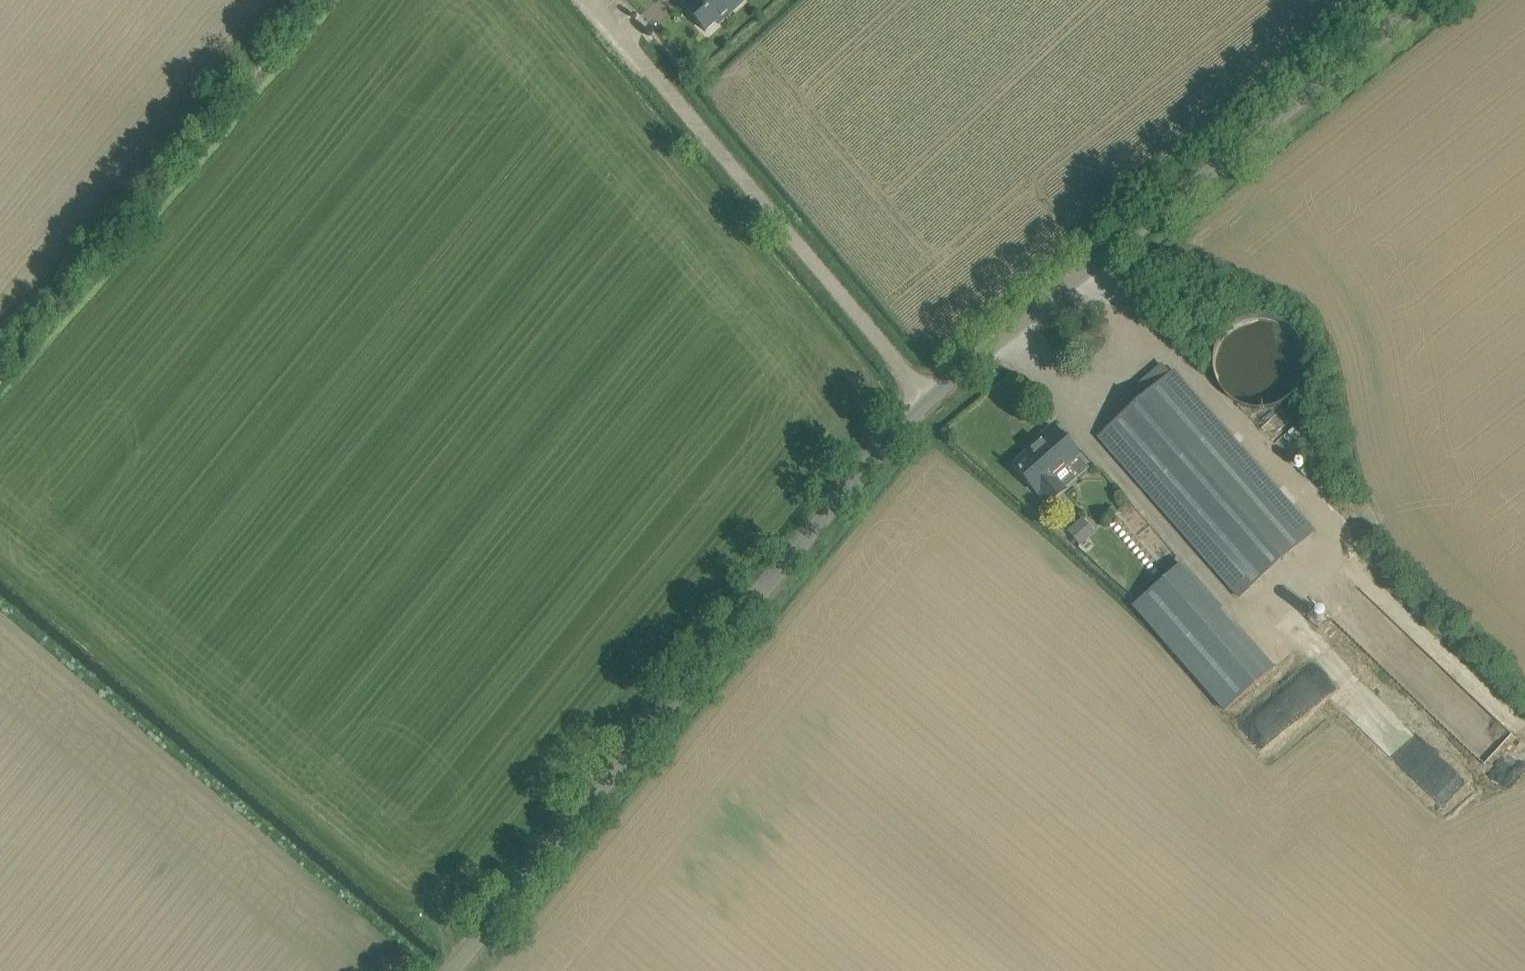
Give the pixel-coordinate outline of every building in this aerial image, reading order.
[(682,6),(706,32),(717,21),(719,24),(743,2),(741,0),(688,0),(682,6)] [(1212,358),(1212,362),(1212,366),(1213,370),(1214,374),(1215,378),(1217,382),(1218,385),(1221,389),(1223,392),(1226,395),(1229,398),(1232,400),(1235,402),(1239,404),(1243,406),(1247,407),(1251,408),(1255,408),(1259,409),(1263,408),(1267,408),(1271,407),(1275,406),(1278,404),(1282,402),(1285,400),(1289,398),(1292,395),(1294,392),(1297,389),(1299,385),(1301,382),(1302,378),(1304,374),(1305,370),(1305,366),(1305,362),(1305,358),(1305,354),(1304,350),(1302,346),(1301,342),(1299,339),(1297,335),(1294,332),(1292,329),(1289,326),(1285,324),(1282,322),(1278,320),(1275,318),(1271,317),(1267,316),(1263,316),(1259,315),(1255,316),(1251,316),(1247,317),(1243,318),(1239,320),(1235,322),(1232,324),(1229,326),(1226,329),(1223,332),(1221,335),(1218,339),(1216,342),(1215,346),(1214,350),(1213,354),(1212,358)] [(1099,436),(1112,451),(1240,597),(1314,532),(1174,371),(1099,436)] [(1274,436),(1291,426),(1282,412),(1266,422),(1274,436)] [(1040,443),(1013,466),(1036,492),(1037,490),(1049,504),(1066,489),(1054,476),(1078,455),(1053,427),(1038,440),(1040,443)] [(1095,532),(1083,518),(1068,531),(1081,545),(1095,532)] [(1275,669),(1182,561),(1132,605),(1224,712),(1275,669)] [(1279,699),(1242,721),(1258,747),(1295,725),(1279,699)]
